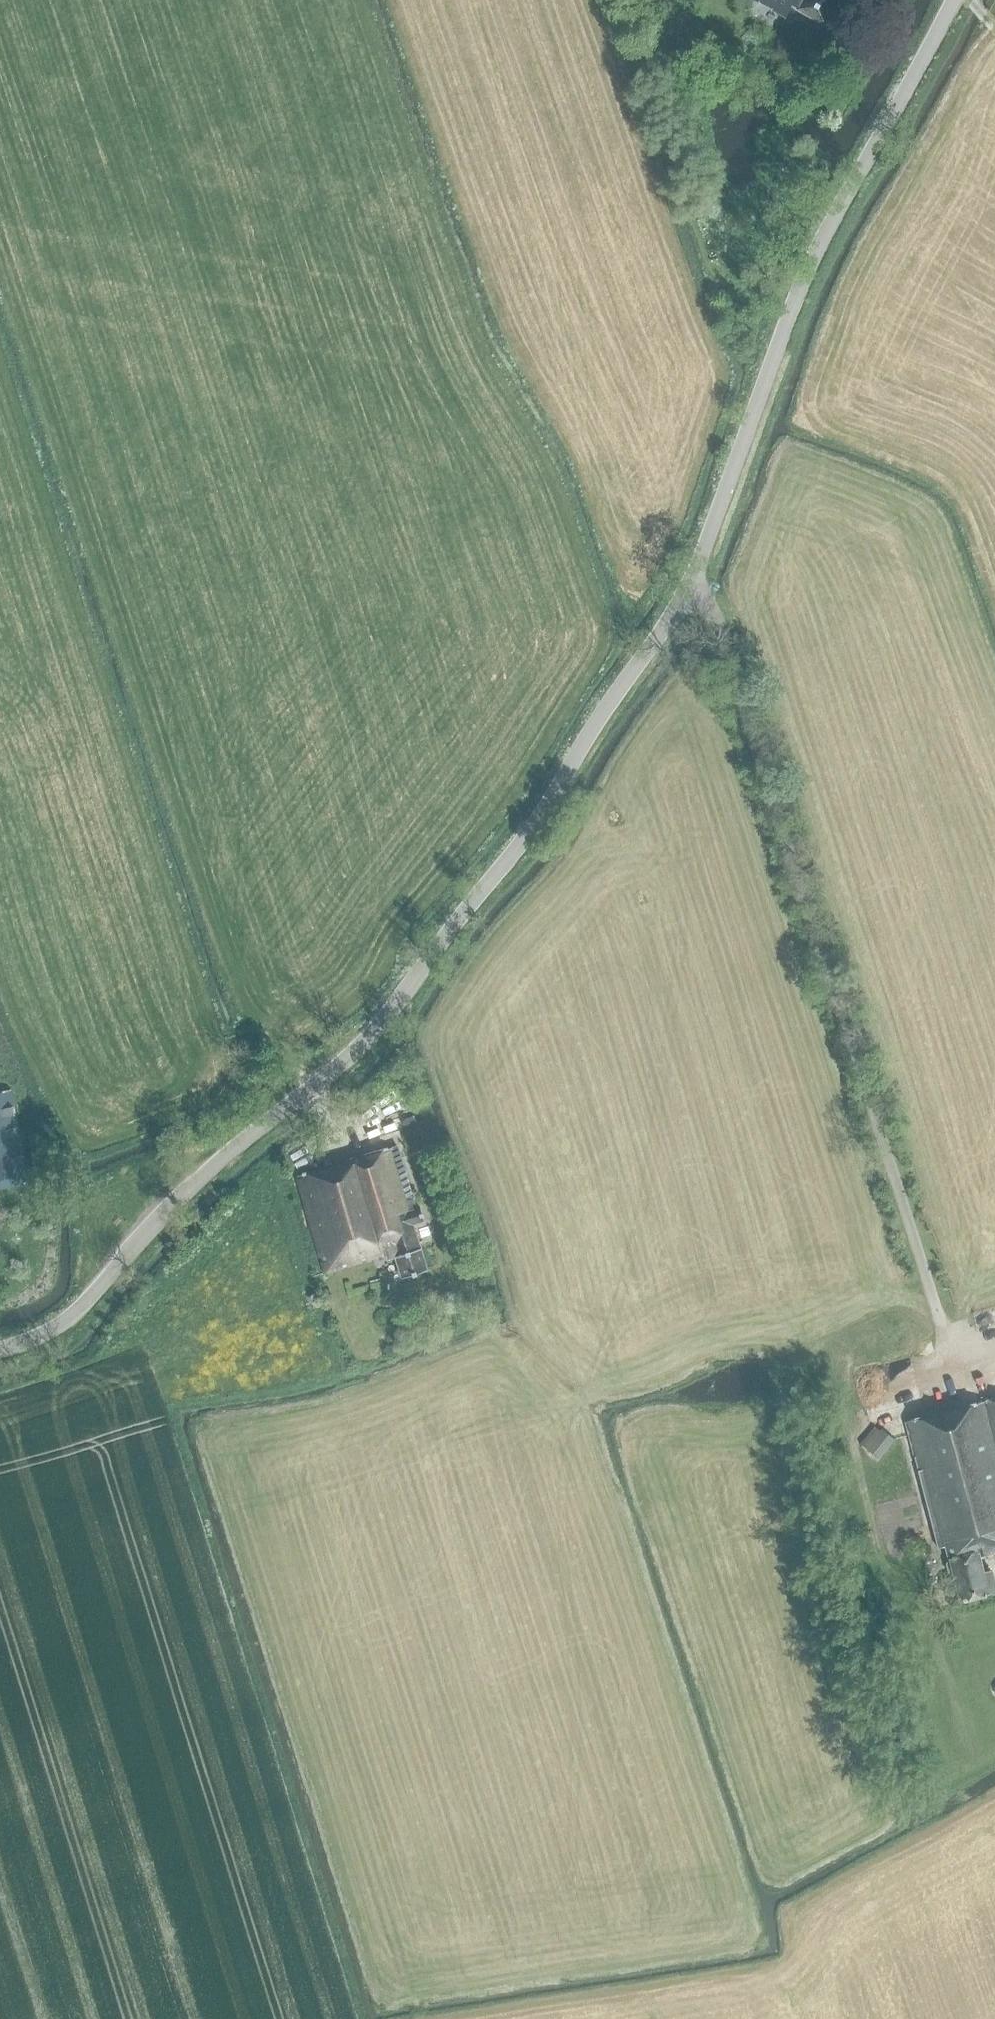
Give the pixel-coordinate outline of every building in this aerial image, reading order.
[(785,18),(790,10),(824,28),(840,0),(752,0),(785,18)] [(11,1089),(0,1092),(0,1188),(29,1182),(11,1089)] [(417,1209),(398,1146),(296,1176),(325,1271),(385,1253),(388,1260),(396,1258),(402,1278),(427,1270),(413,1224),(425,1220),(421,1207),(417,1209)] [(945,1590),(950,1594),(959,1592),(961,1600),(994,1592),(994,1578),(993,1569),(985,1572),(980,1554),(994,1550),(994,1398),(907,1420),(939,1547),(948,1544),(951,1559),(947,1565),(949,1571),(954,1572),(954,1574),(947,1576),(943,1581),(945,1590)] [(880,1458),(895,1439),(882,1428),(867,1448),(880,1458)]
